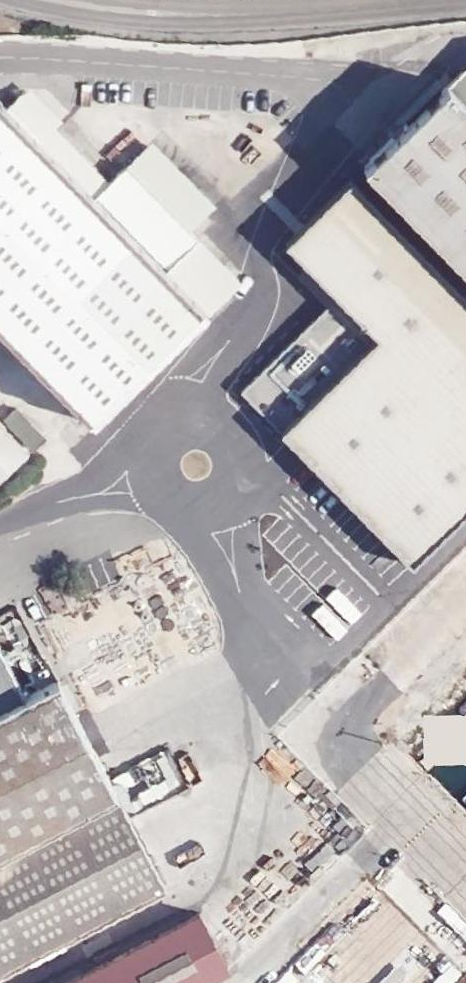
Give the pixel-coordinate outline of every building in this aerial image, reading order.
[(363,166),(465,270),(465,63),(363,166)] [(0,101),(0,333),(81,416),(195,304),(161,268),(193,238),(121,165),(88,195),(0,101)] [(286,263),(383,361),(287,455),(418,588),(465,541),(465,315),(351,199),(286,263)] [(13,406),(1,417),(27,446),(39,435),(13,406)] [(21,454),(0,432),(0,474),(21,454)] [(157,880),(50,675),(0,701),(0,962),(157,880)] [(395,902),(465,971),(465,924),(447,905),(439,913),(399,874),(368,907),(379,918),(395,902)] [(222,964),(192,908),(50,982),(185,982),(222,964)]
